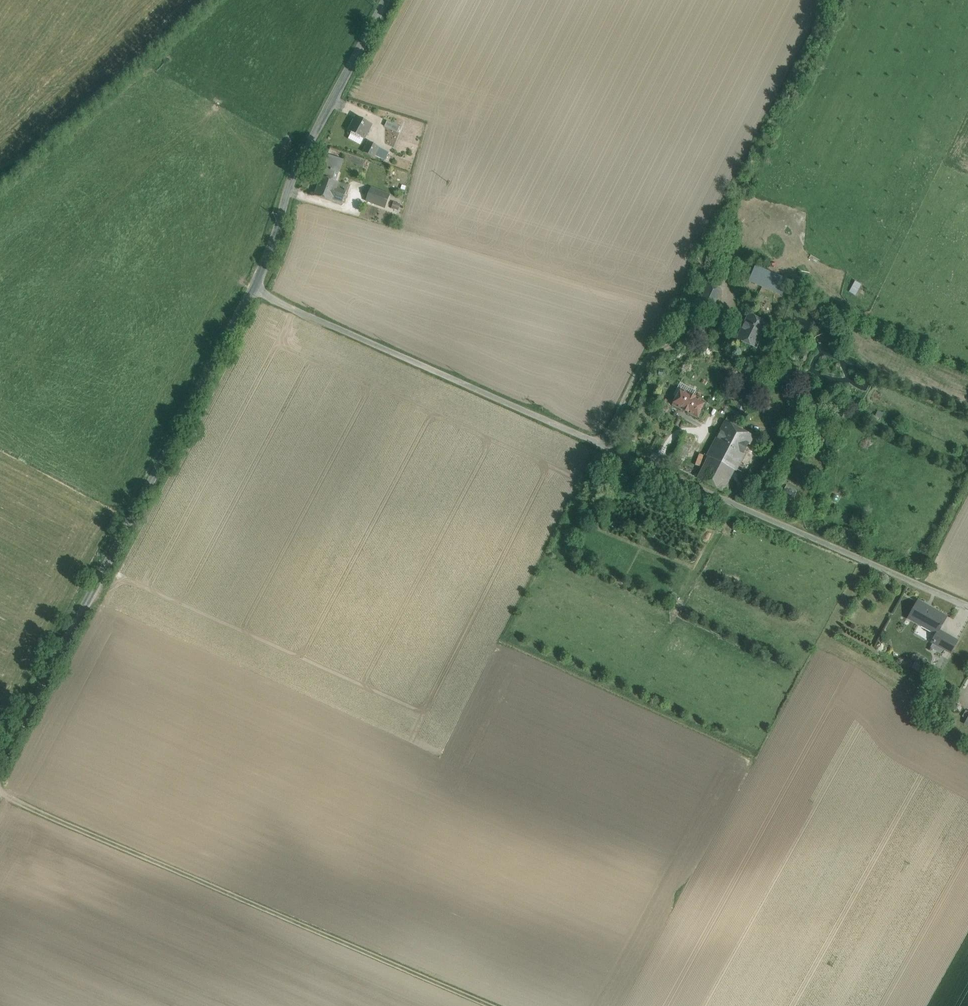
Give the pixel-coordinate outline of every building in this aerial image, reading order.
[(371,124),(357,117),(349,131),(363,139),(371,124)] [(399,127),(387,121),(384,126),(397,132),(399,127)] [(379,147),(369,142),(363,152),(373,158),(374,155),(379,147)] [(379,147),(374,155),(379,157),(383,149),(379,147)] [(389,152),(383,149),(379,157),(385,160),(389,152)] [(341,162),(326,156),(322,168),(321,168),(318,177),(320,178),(313,196),(331,202),(332,199),(341,203),(346,191),(334,186),(336,182),(329,179),(332,170),(337,172),(341,162)] [(347,186),(336,182),(334,186),(346,191),(347,186)] [(390,194),(372,188),(367,201),(385,208),(390,194)] [(756,267),(749,281),(783,296),(789,281),(756,267)] [(856,280),(849,291),(857,295),(863,284),(856,280)] [(719,291),(709,286),(701,303),(712,308),(719,291)] [(767,324),(749,315),(738,339),(756,348),(763,333),(766,332),(768,329),(767,325),(767,324)] [(749,379),(732,412),(741,416),(758,384),(749,379)] [(704,402),(681,390),(674,404),(696,416),(701,419),(704,413),(699,410),(704,402)] [(751,437),(726,424),(717,440),(718,441),(742,453),(742,454),(751,437)] [(682,441),(675,456),(685,460),(691,445),(682,441)] [(742,453),(718,441),(697,479),(722,492),(742,454),(742,453)] [(945,617),(918,602),(909,618),(936,633),(945,617)] [(958,641),(940,631),(931,647),(943,654),(946,649),(952,652),(958,641)]
